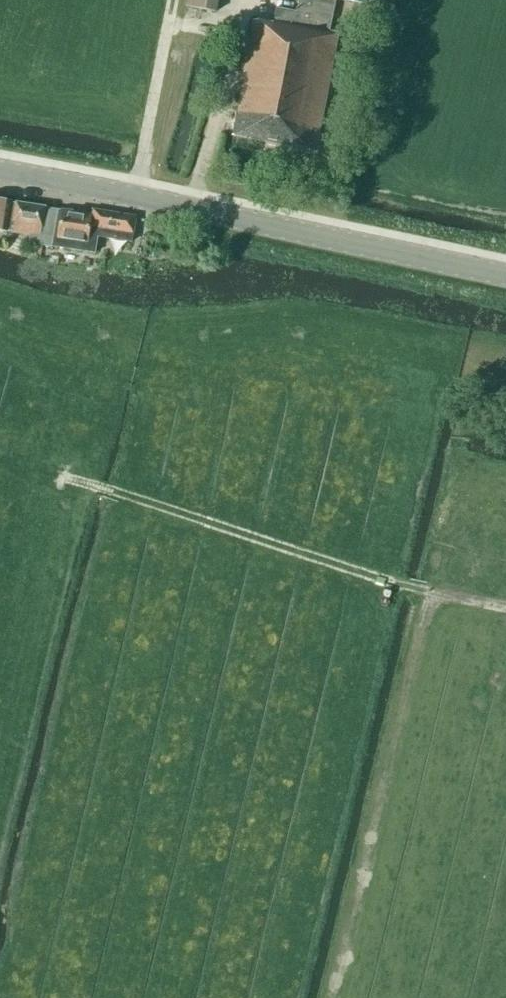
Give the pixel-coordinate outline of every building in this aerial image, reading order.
[(185,6),(216,12),(218,0),(186,0),(185,6)] [(298,12),(276,7),(272,23),(254,20),(244,72),(245,72),(232,135),(315,151),(338,33),(329,30),(336,0),(301,0),(298,12)] [(54,220),(42,219),(45,207),(0,200),(0,230),(10,232),(29,235),(28,243),(50,247),(52,235),(54,220)] [(58,237),(56,246),(85,251),(91,214),(62,209),(58,237)] [(85,251),(86,251),(93,252),(95,236),(131,242),(135,217),(92,210),(92,214),(91,214),(85,251)]
